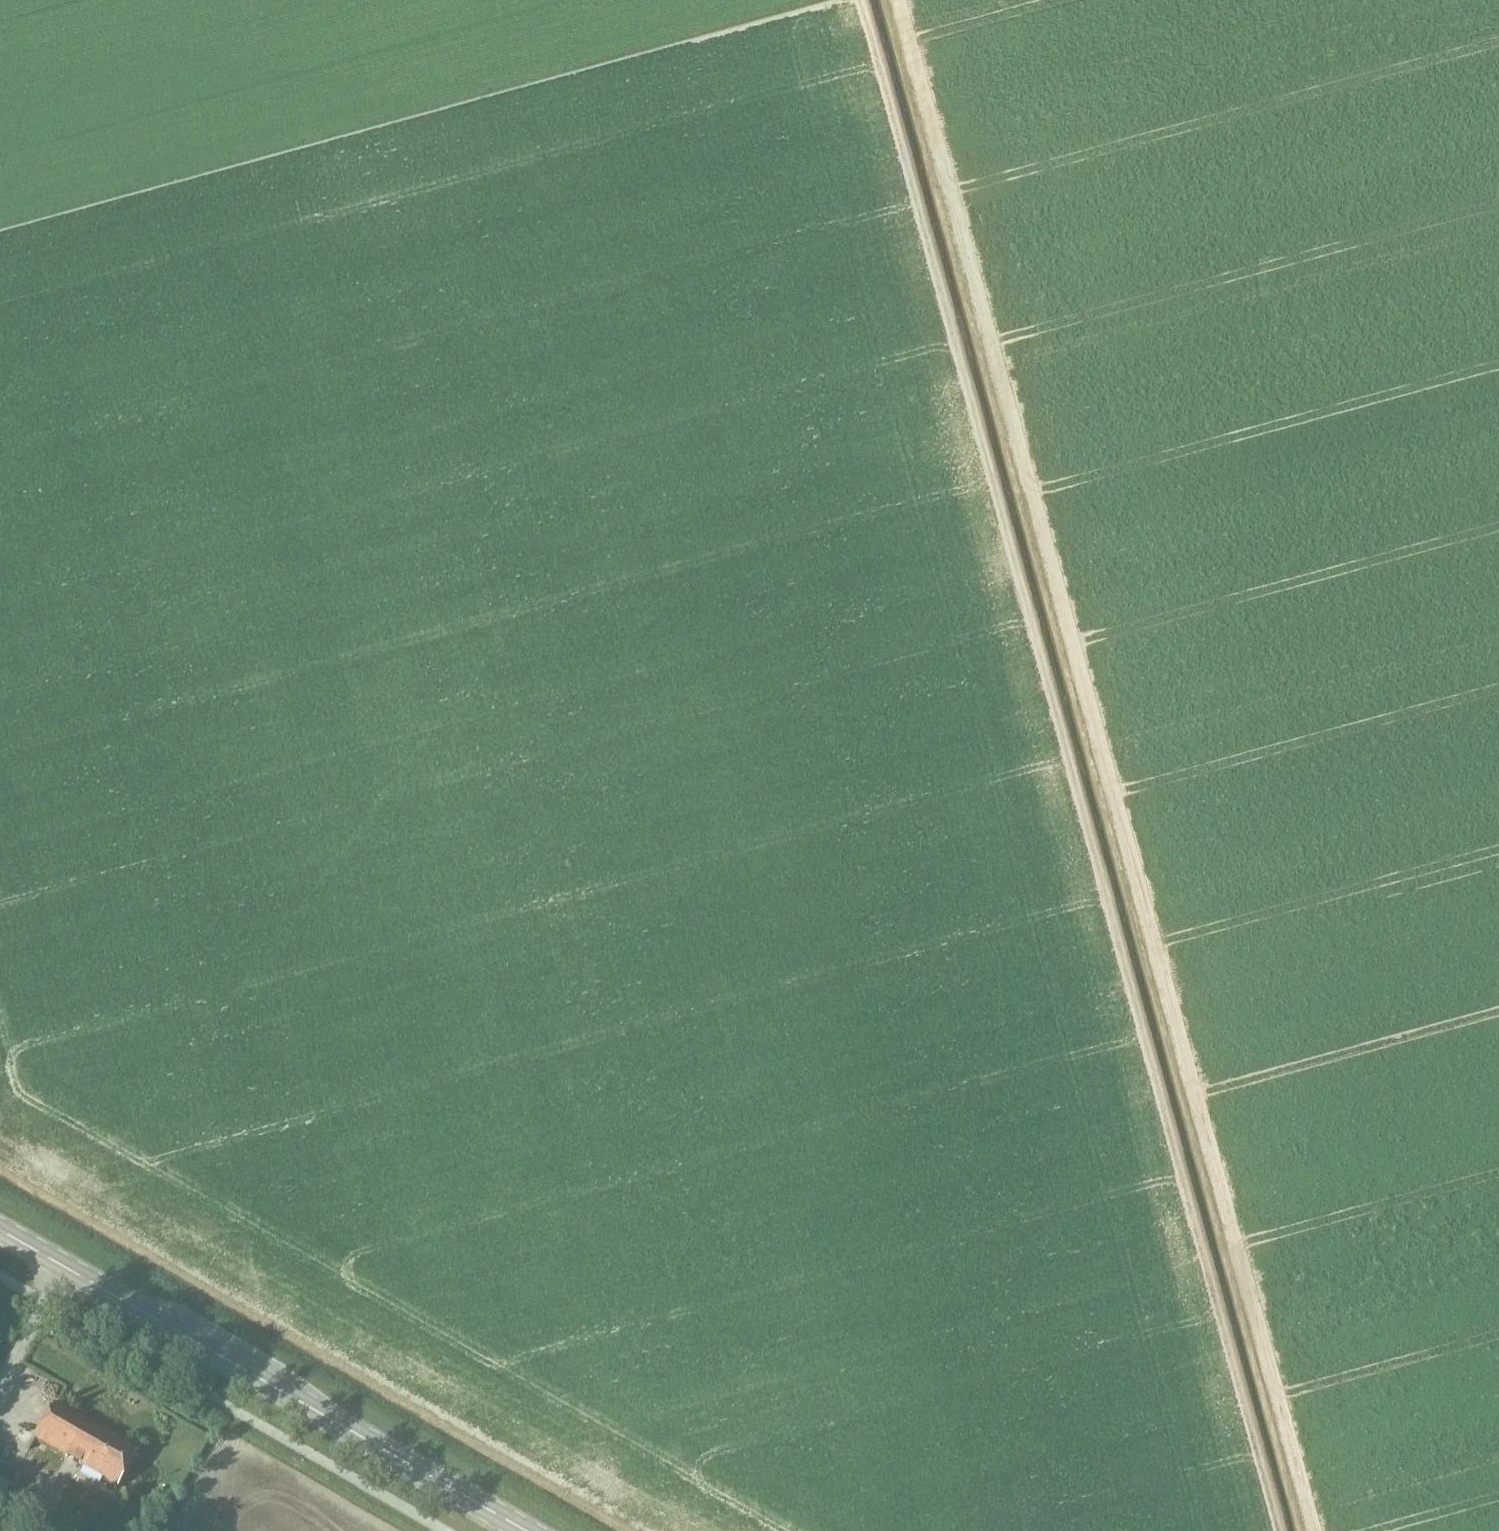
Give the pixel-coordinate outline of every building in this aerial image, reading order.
[(117,1487),(137,1452),(55,1405),(35,1440),(117,1487)]
